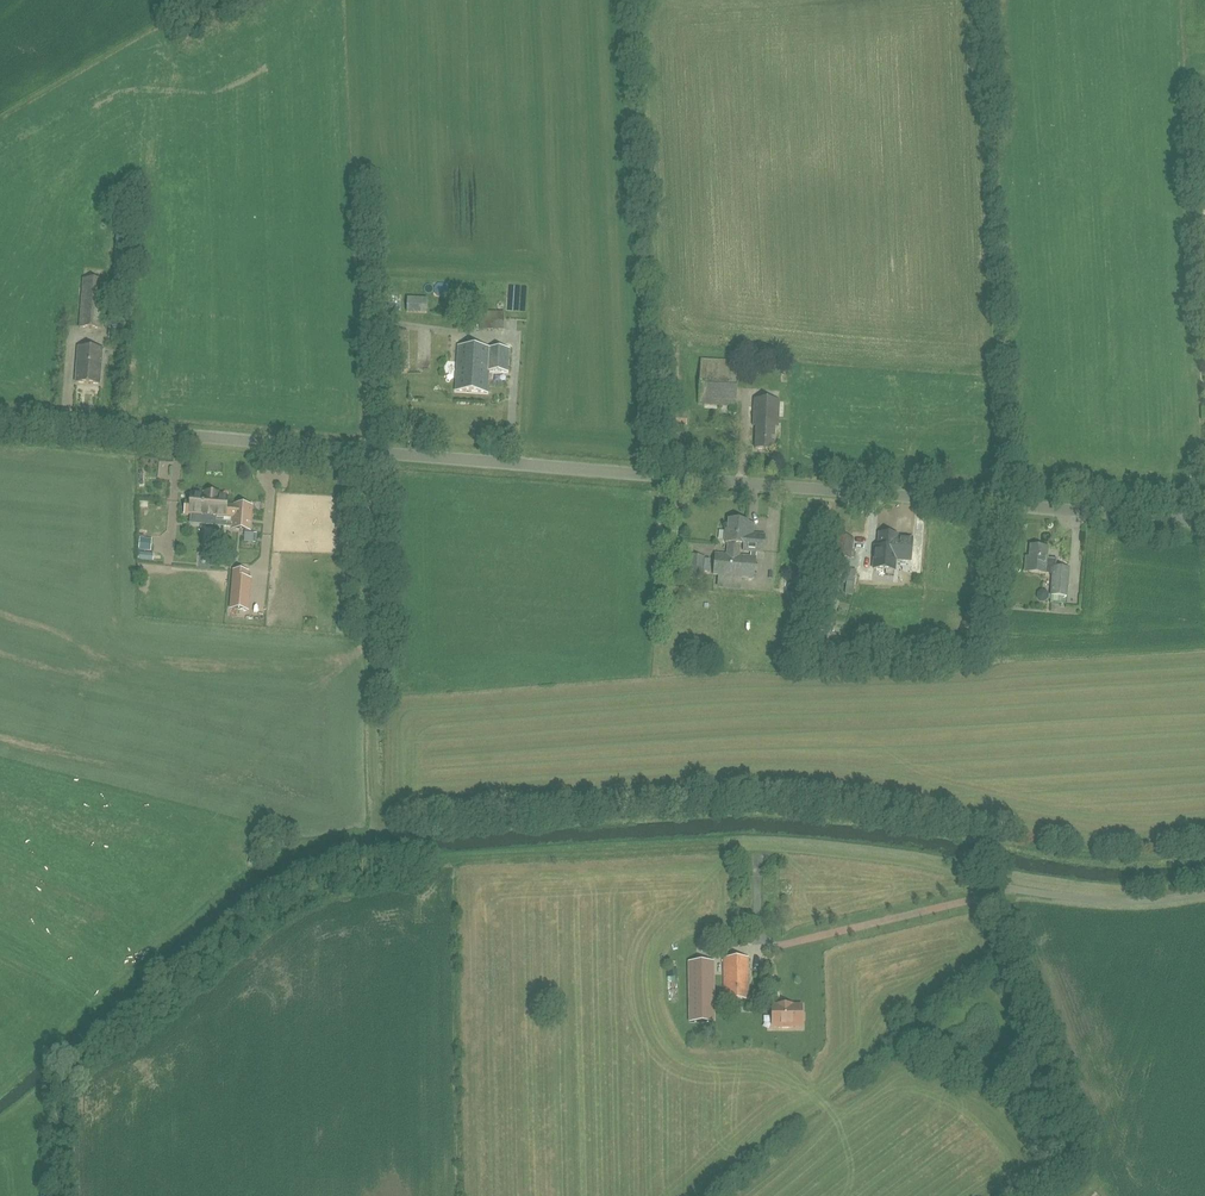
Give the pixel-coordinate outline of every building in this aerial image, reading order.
[(102,329),(106,279),(82,278),(79,327),(102,329)] [(426,313),(427,298),(407,297),(407,312),(426,313)] [(479,311),(479,329),(504,329),(504,312),(479,311)] [(123,344),(124,328),(109,327),(108,344),(123,344)] [(100,384),(103,349),(78,347),(75,383),(100,384)] [(507,372),(508,350),(458,347),(456,391),(487,393),(488,370),(507,372)] [(725,431),(748,432),(759,433),(768,434),(768,431),(769,420),(769,417),(777,417),(777,405),(771,405),(762,404),(763,395),(746,393),(745,401),(737,400),(736,408),(727,407),(726,412),(725,427),(725,431)] [(453,408),(453,397),(441,396),(441,408),(453,408)] [(185,513),(234,517),(233,529),(249,530),(251,507),(235,505),(235,507),(226,506),(227,497),(220,496),(220,495),(204,493),(204,495),(192,494),(191,503),(186,502),(185,513)] [(748,521),(744,522),(729,521),(728,531),(726,530),(725,543),(729,543),(727,556),(715,554),(713,574),(718,574),(717,588),(741,590),(742,577),(753,578),(755,558),(738,557),(739,544),(742,544),(742,553),(764,555),(765,534),(754,533),(755,523),(748,523),(748,521)] [(910,561),(912,539),(897,538),(897,535),(879,534),(878,554),(895,555),(894,559),(910,561)] [(836,550),(835,554),(829,553),(827,562),(829,563),(826,578),(836,581),(842,556),(850,558),(853,539),(836,536),(833,550),(836,550)] [(142,552),(153,552),(153,539),(142,539),(142,552)] [(1051,603),(1066,604),(1069,568),(1054,567),(1053,568),(1049,568),(1049,565),(1050,559),(1047,559),(1047,548),(1031,546),(1030,562),(1026,562),(1026,572),(1045,573),(1053,574),(1051,603)] [(702,580),(704,556),(689,555),(688,579),(702,580)] [(234,571),(231,608),(247,610),(250,579),(247,579),(247,572),(234,571)] [(179,620),(189,620),(189,611),(179,611),(179,620)] [(724,1000),(749,1000),(748,958),(723,958),(724,1000)] [(714,1022),(713,961),(689,962),(689,1022),(714,1022)] [(778,1005),(778,1007),(772,1007),(773,1026),(780,1026),(782,1027),(789,1027),(791,1026),(801,1026),(801,1020),(803,1019),(802,1013),(801,1012),(801,1006),(791,1006),(791,1005),(778,1005)]
